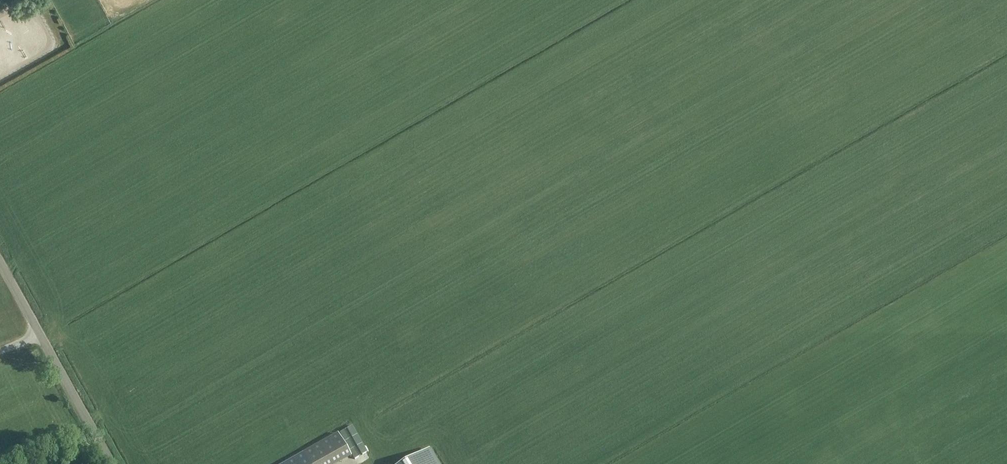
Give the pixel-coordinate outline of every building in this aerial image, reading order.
[(351,457),(337,434),(284,463),(338,463),(351,457)]
